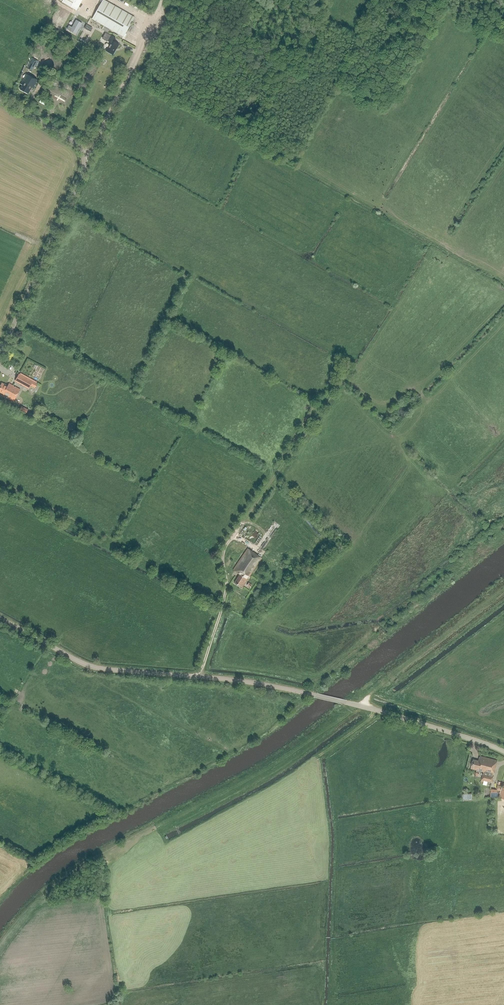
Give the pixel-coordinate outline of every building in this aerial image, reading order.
[(79,10),(84,0),(65,0),(64,1),(79,10)] [(134,17),(104,0),(103,0),(92,19),(123,37),(134,17)] [(76,21),(72,28),(69,26),(67,30),(76,35),(82,24),(76,21)] [(117,48),(119,45),(113,42),(115,38),(110,35),(107,40),(111,42),(106,51),(113,55),(116,48),(117,48)] [(38,61),(32,58),(26,68),(32,71),(38,61)] [(33,88),(38,81),(26,74),(20,84),(22,85),(20,89),(28,94),(32,87),(33,88)] [(19,374),(15,381),(29,388),(31,384),(35,387),(37,383),(19,374)] [(0,386),(0,392),(3,394),(3,395),(14,401),(20,389),(9,383),(7,386),(2,383),(0,386)] [(246,582),(262,558),(247,549),(233,570),(240,575),(234,582),(242,587),(246,582)] [(497,760),(480,756),(479,761),(473,760),(471,769),(480,771),(480,772),(483,772),(481,781),(487,782),(487,783),(491,784),(497,760)]
